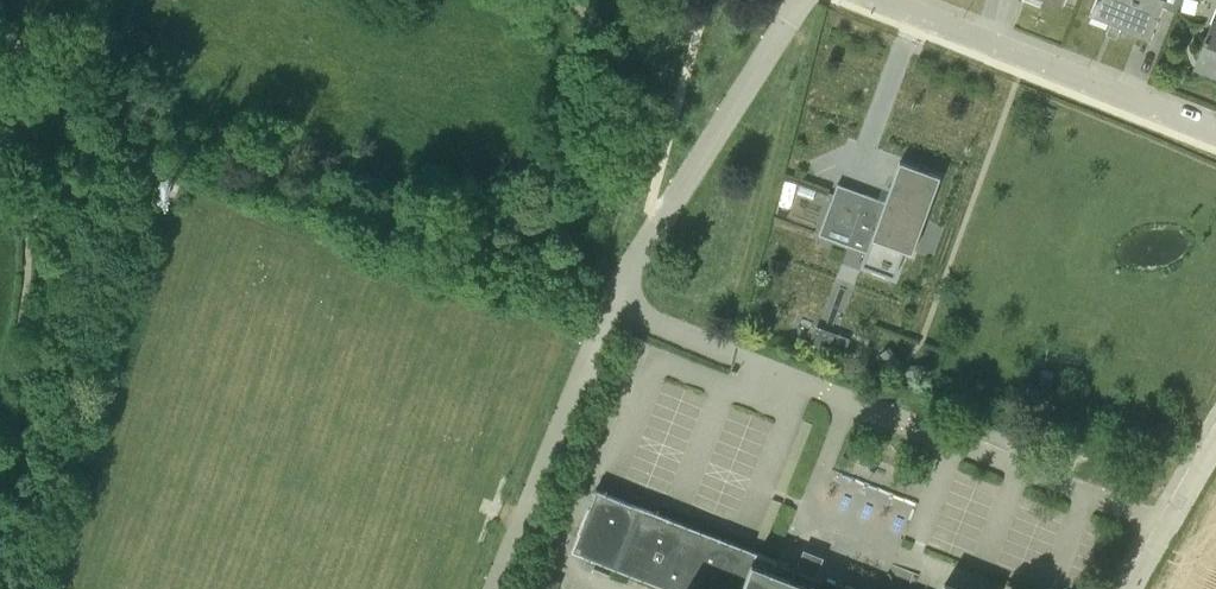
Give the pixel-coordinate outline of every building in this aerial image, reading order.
[(1040,5),(1042,0),(1062,8),(1066,0),(1027,0),(1040,5)] [(1181,0),(1096,0),(1090,15),(1121,28),(1120,30),(1149,42),(1164,6),(1177,11),(1181,0)] [(1197,62),(1215,69),(1215,16),(1197,62)] [(571,154),(569,151),(559,166),(563,166),(565,167),(567,168),(569,168),(572,167),(574,166),(576,163),(576,160),(575,157),(573,155),(571,154)] [(940,176),(900,162),(885,201),(837,184),(819,235),(849,246),(854,232),(871,239),(861,266),(894,277),(904,251),(911,253),(940,176)] [(877,452),(868,475),(913,492),(922,469),(877,452)] [(790,576),(794,566),(597,489),(572,550),(671,588),(822,588),(790,576)] [(801,565),(822,568),(825,548),(804,545),(801,565)]
